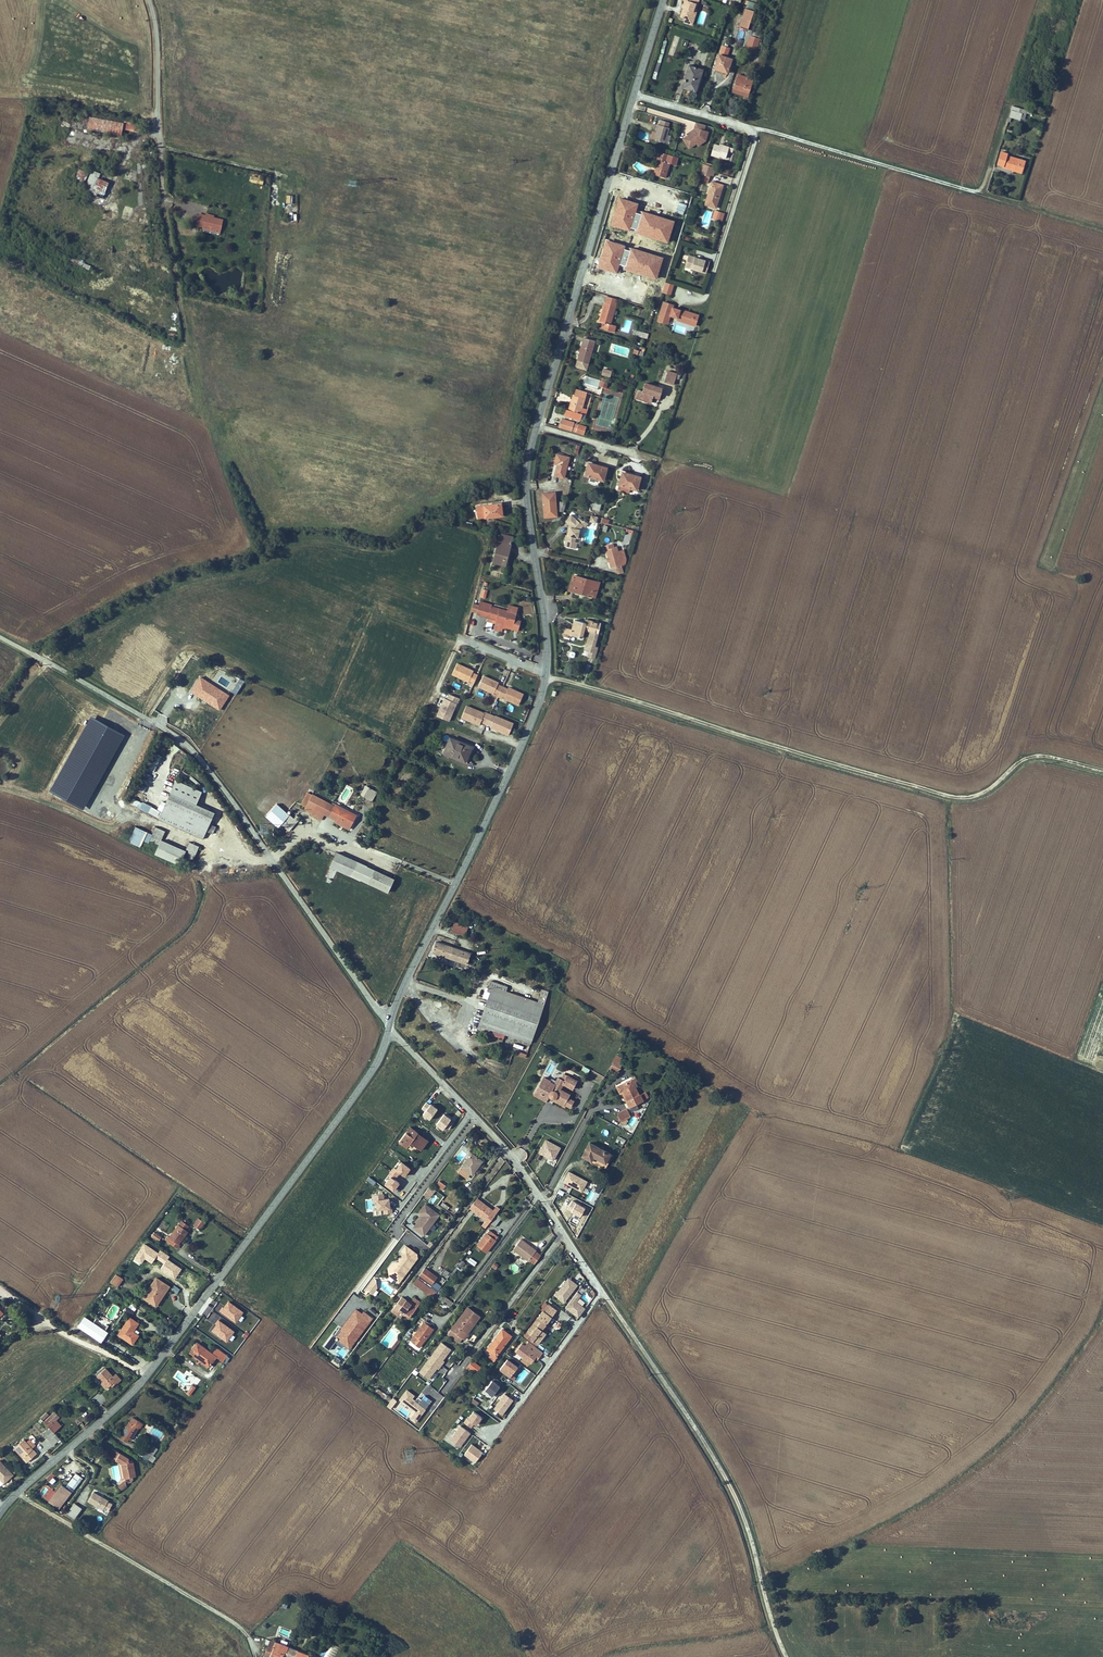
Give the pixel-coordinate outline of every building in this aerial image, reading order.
[(696,9),(700,0),(685,0),(684,3),(683,7),(680,15),(685,17),(690,18),(694,9),(696,9)] [(748,1),(746,8),(755,10),(756,3),(748,1)] [(753,11),(745,8),(738,27),(747,30),(753,11)] [(698,9),(696,9),(694,9),(690,18),(685,17),(683,21),(693,24),(698,9)] [(741,49),(745,50),(752,53),(756,39),(749,37),(745,35),(741,49)] [(722,70),(726,58),(718,55),(713,67),(722,70)] [(688,65),(680,88),(694,92),(702,69),(688,65)] [(746,78),(744,82),(742,81),(738,93),(746,96),(752,80),(746,78)] [(738,93),(742,81),(737,79),(733,92),(738,93)] [(1016,118),(1019,111),(1011,109),(1009,116),(1016,118)] [(89,116),(87,130),(121,136),(124,122),(89,116)] [(656,125),(652,139),(663,142),(664,140),(668,142),(670,135),(666,134),(668,128),(666,127),(667,122),(660,120),(658,125),(656,125)] [(692,127),(691,130),(684,135),(685,136),(681,139),(687,149),(694,144),(695,145),(699,142),(701,135),(705,136),(706,131),(692,127)] [(714,143),(710,155),(718,157),(719,156),(725,158),(728,150),(732,151),(733,146),(729,145),(719,142),(718,144),(714,143)] [(1017,167),(1021,155),(1008,151),(1004,163),(1017,167)] [(676,159),(665,155),(665,158),(658,157),(653,175),(664,179),(668,165),(674,166),(676,159)] [(1022,168),(1026,157),(1021,155),(1017,167),(1022,168)] [(708,181),(709,177),(710,174),(711,170),(701,167),(699,173),(698,177),(708,181)] [(79,169),(76,175),(86,180),(89,173),(79,169)] [(259,183),(261,175),(252,174),(251,181),(259,183)] [(102,198),(108,182),(90,175),(84,191),(92,194),(102,198)] [(711,181),(705,203),(716,207),(723,185),(711,181)] [(99,206),(102,198),(92,194),(89,202),(99,206)] [(647,194),(642,203),(653,208),(648,218),(659,223),(668,205),(647,194)] [(719,211),(717,218),(723,220),(725,213),(719,211)] [(206,216),(199,214),(197,225),(221,231),(224,220),(214,218),(206,216)] [(656,229),(659,223),(648,218),(646,223),(656,229)] [(669,255),(659,252),(656,259),(658,264),(661,262),(666,264),(667,261),(669,255)] [(689,252),(686,263),(707,270),(710,258),(689,252)] [(630,279),(626,278),(623,287),(635,291),(637,283),(641,272),(632,269),(630,279)] [(646,274),(641,272),(637,283),(643,284),(646,274)] [(674,284),(667,281),(663,291),(671,294),(674,284)] [(653,291),(646,289),(644,297),(650,299),(653,291)] [(614,325),(611,324),(618,300),(607,297),(599,321),(603,322),(601,328),(612,331),(614,325)] [(674,304),(664,301),(663,306),(660,316),(670,319),(671,316),(671,314),(679,317),(680,319),(686,321),(689,320),(693,321),(696,313),(682,308),(681,309),(680,310),(678,310),(678,308),(674,307),(674,304)] [(689,320),(686,321),(692,323),(696,324),(700,314),(696,313),(693,321),(689,320)] [(636,335),(647,338),(649,333),(637,330),(636,335)] [(585,339),(579,360),(590,363),(596,342),(585,339)] [(604,370),(603,376),(611,378),(613,372),(604,370)] [(666,381),(676,384),(679,374),(669,371),(666,381)] [(585,375),(583,384),(597,387),(600,379),(585,375)] [(637,389),(634,397),(653,402),(655,396),(660,398),(663,388),(646,383),(643,391),(637,389)] [(582,408),(587,393),(577,390),(573,401),(571,400),(569,405),(573,406),(569,416),(580,420),(582,414),(580,413),(582,408)] [(562,429),(572,432),(573,432),(575,425),(575,424),(564,420),(562,429)] [(588,429),(580,426),(578,434),(586,436),(588,429)] [(557,455),(554,465),(558,466),(555,476),(564,478),(569,458),(557,455)] [(589,464),(586,477),(604,482),(608,469),(589,464)] [(621,485),(633,488),(639,490),(642,477),(625,472),(621,485)] [(633,488),(621,485),(620,490),(631,493),(633,488)] [(557,517),(555,493),(542,494),(545,518),(557,517)] [(560,502),(558,511),(564,513),(566,508),(567,503),(560,502)] [(479,520),(503,516),(502,504),(477,507),(479,520)] [(571,526),(569,534),(567,534),(566,533),(565,539),(566,539),(565,545),(576,547),(577,541),(575,541),(576,536),(578,537),(579,532),(580,528),(584,524),(582,522),(584,520),(579,516),(577,518),(572,513),(566,520),(570,524),(572,525),(571,526)] [(505,567),(513,539),(501,536),(493,563),(505,567)] [(611,568),(615,568),(627,565),(628,563),(626,552),(620,553),(619,547),(614,548),(613,544),(604,545),(605,550),(608,550),(611,568)] [(575,576),(571,590),(596,598),(601,583),(575,576)] [(496,606),(484,602),(480,613),(490,617),(490,619),(498,622),(515,628),(519,615),(516,614),(518,608),(512,606),(510,612),(496,607),(496,606)] [(574,630),(572,635),(583,638),(586,630),(592,632),(586,650),(590,651),(597,653),(599,647),(596,646),(600,634),(603,623),(590,619),(589,622),(577,619),(574,630)] [(515,628),(498,622),(497,624),(495,630),(502,633),(503,630),(506,631),(507,629),(513,631),(515,628)] [(475,683),(479,673),(473,671),(474,669),(459,663),(455,674),(470,680),(469,681),(475,683)] [(480,687),(521,704),(525,693),(510,686),(509,688),(499,684),(500,682),(484,676),(480,687)] [(229,695),(200,677),(191,692),(219,710),(229,695)] [(437,716),(449,721),(459,698),(449,694),(447,699),(444,698),(437,716)] [(485,712),(468,705),(463,717),(479,724),(481,722),(509,734),(514,722),(487,711),(485,712)] [(443,753),(466,763),(474,746),(451,737),(443,753)] [(365,790),(363,794),(378,801),(383,792),(370,785),(367,791),(365,790)] [(339,808),(311,793),(305,804),(310,807),(309,809),(326,819),(329,814),(341,821),(355,829),(361,817),(341,807),(339,808)] [(209,827),(214,816),(172,796),(159,821),(202,842),(205,835),(212,838),(216,830),(209,827)] [(139,809),(157,816),(160,809),(142,802),(139,809)] [(295,813),(285,824),(292,831),(302,820),(295,813)] [(353,832),(355,829),(341,821),(339,824),(353,832)] [(147,835),(136,829),(128,844),(140,850),(147,835)] [(160,843),(164,834),(155,829),(150,842),(159,847),(160,843)] [(160,843),(159,847),(154,856),(179,867),(185,854),(160,843)] [(192,862),(198,849),(190,845),(184,858),(192,862)] [(361,861),(340,854),(335,867),(356,875),(361,861)] [(356,875),(366,879),(371,865),(361,861),(356,875)] [(366,879),(375,883),(380,869),(371,865),(366,879)] [(399,877),(380,869),(375,883),(393,891),(399,877)] [(464,925),(461,934),(471,937),(473,927),(464,925)] [(454,959),(457,948),(441,943),(438,954),(454,959)] [(457,948),(454,959),(475,965),(478,955),(457,948)] [(498,994),(495,1002),(545,1021),(555,996),(550,994),(545,1007),(513,994),(515,990),(499,984),(495,993),(498,994)] [(511,1037),(536,1047),(545,1021),(495,1002),(485,1027),(483,1031),(486,1032),(488,1028),(497,1031),(495,1036),(509,1042),(511,1037)] [(497,1031),(488,1028),(486,1032),(486,1033),(495,1036),(497,1031)] [(470,1058),(478,1064),(480,1061),(472,1055),(470,1058)] [(623,1061),(617,1058),(612,1069),(616,1071),(619,1072),(623,1065),(623,1061)] [(547,1081),(539,1095),(550,1101),(552,1097),(552,1098),(553,1099),(553,1100),(554,1100),(554,1101),(555,1101),(556,1102),(557,1102),(558,1101),(559,1101),(557,1104),(566,1109),(567,1107),(573,1111),(576,1104),(571,1101),(572,1098),(563,1093),(566,1087),(575,1092),(580,1084),(567,1077),(564,1083),(561,1081),(557,1088),(552,1085),(553,1084),(547,1081)] [(629,1102),(627,1103),(630,1110),(647,1101),(645,1095),(640,1097),(632,1081),(618,1089),(620,1094),(623,1092),(625,1092),(629,1102)] [(550,1101),(539,1095),(537,1098),(549,1105),(550,1101)] [(427,1100),(421,1108),(424,1110),(422,1114),(430,1120),(438,1108),(427,1100)] [(628,1111),(618,1116),(622,1124),(632,1119),(628,1111)] [(448,1126),(438,1139),(443,1143),(450,1135),(453,1131),(448,1126)] [(417,1137),(418,1135),(410,1128),(398,1143),(404,1148),(408,1142),(420,1152),(426,1144),(417,1137)] [(454,1138),(450,1135),(443,1143),(447,1147),(454,1138)] [(538,1154),(555,1160),(561,1145),(544,1139),(538,1154)] [(609,1171),(616,1157),(591,1145),(584,1157),(609,1171)] [(471,1176),(481,1163),(470,1156),(457,1174),(464,1180),(468,1175),(471,1176)] [(400,1173),(404,1176),(411,1167),(400,1159),(383,1182),(394,1190),(400,1182),(395,1179),(400,1173)] [(563,1182),(583,1191),(588,1179),(568,1171),(563,1182)] [(372,1186),(368,1183),(362,1191),(366,1194),(372,1186)] [(438,1184),(435,1188),(441,1193),(445,1189),(438,1184)] [(600,1193),(603,1187),(598,1185),(595,1191),(600,1193)] [(429,1189),(422,1197),(427,1201),(433,1192),(429,1189)] [(590,1191),(586,1199),(591,1201),(595,1193),(590,1191)] [(373,1194),(375,1209),(383,1209),(383,1213),(392,1212),(390,1197),(384,1197),(384,1193),(373,1194)] [(573,1213),(572,1217),(580,1220),(586,1205),(571,1200),(567,1210),(573,1213)] [(474,1213),(481,1204),(480,1203),(473,1212),(474,1213)] [(481,1226),(485,1229),(488,1225),(496,1215),(481,1204),(474,1213),(485,1222),(481,1226)] [(422,1237),(438,1217),(424,1207),(418,1215),(421,1218),(415,1225),(416,1226),(413,1231),(422,1237)] [(493,1229),(501,1219),(496,1215),(488,1225),(493,1229)] [(196,1221),(192,1228),(198,1232),(203,1225),(196,1221)] [(182,1223),(178,1228),(184,1232),(187,1228),(182,1223)] [(177,1246),(187,1234),(184,1232),(178,1228),(169,1241),(167,1240),(165,1243),(169,1247),(176,1251),(179,1248),(177,1246)] [(152,1235),(149,1239),(157,1244),(159,1240),(152,1235)] [(485,1254),(494,1242),(486,1236),(477,1248),(485,1254)] [(520,1240),(513,1249),(527,1259),(534,1249),(532,1247),(531,1249),(524,1244),(525,1243),(520,1240)] [(536,1250),(534,1249),(527,1259),(534,1263),(541,1255),(536,1250)] [(469,1257),(467,1261),(475,1265),(477,1261),(469,1257)] [(462,1268),(466,1263),(462,1260),(458,1265),(462,1268)] [(440,1275),(446,1279),(450,1273),(444,1268),(440,1275)] [(423,1281),(428,1274),(423,1271),(418,1277),(423,1281)] [(430,1285),(435,1279),(428,1274),(423,1281),(430,1285)] [(436,1279),(442,1285),(445,1281),(439,1276),(436,1279)] [(553,1295),(564,1303),(579,1285),(568,1276),(553,1295)] [(115,1277),(109,1285),(116,1290),(122,1282),(115,1277)] [(167,1289),(154,1280),(141,1299),(147,1303),(150,1301),(154,1304),(162,1292),(164,1294),(167,1289)] [(579,1317),(587,1305),(578,1299),(585,1289),(580,1286),(565,1307),(579,1317)] [(583,1291),(579,1296),(588,1302),(592,1297),(583,1291)] [(154,1304),(150,1301),(147,1303),(154,1308),(164,1294),(162,1292),(154,1304)] [(399,1313),(405,1305),(400,1301),(392,1311),(395,1314),(398,1312),(399,1313)] [(420,1308),(411,1302),(407,1306),(405,1305),(399,1313),(403,1316),(402,1318),(407,1322),(420,1308)] [(540,1332),(554,1313),(546,1307),(525,1334),(522,1337),(528,1342),(534,1347),(543,1335),(540,1332)] [(475,1328),(480,1320),(467,1310),(447,1337),(458,1345),(462,1341),(463,1342),(466,1337),(464,1335),(472,1326),(475,1328)] [(133,1333),(138,1325),(130,1319),(118,1335),(121,1337),(132,1345),(138,1337),(133,1333)] [(99,1345),(105,1337),(102,1335),(106,1329),(94,1321),(90,1326),(82,1321),(76,1330),(99,1345)] [(431,1330),(423,1325),(406,1347),(414,1353),(419,1346),(431,1330)] [(419,1346),(420,1347),(433,1331),(431,1330),(419,1346)] [(495,1358),(509,1339),(501,1333),(487,1351),(491,1355),(487,1359),(493,1363),(496,1360),(495,1358)] [(439,1340),(420,1372),(430,1378),(435,1369),(444,1375),(448,1369),(441,1365),(452,1348),(439,1340)] [(214,1350),(209,1356),(195,1346),(187,1356),(206,1369),(213,1359),(221,1364),(225,1358),(214,1350)] [(475,1374),(479,1369),(471,1362),(463,1372),(468,1376),(472,1372),(475,1374)] [(518,1375),(515,1380),(522,1384),(530,1370),(519,1364),(514,1373),(518,1375)] [(510,1382),(516,1375),(508,1369),(503,1376),(503,1377),(503,1378),(501,1381),(507,1385),(510,1382)] [(114,1377),(110,1380),(103,1372),(96,1379),(106,1390),(113,1384),(115,1386),(119,1383),(114,1377)] [(495,1397),(503,1387),(491,1378),(478,1396),(486,1403),(492,1395),(495,1397)] [(376,1388),(374,1393),(384,1398),(386,1393),(376,1388)] [(410,1418),(415,1422),(432,1400),(424,1395),(421,1399),(407,1388),(398,1400),(414,1412),(410,1418)] [(493,1408),(502,1415),(514,1400),(505,1392),(493,1408)] [(391,1408),(397,1400),(392,1397),(387,1406),(391,1408)] [(464,1422),(473,1429),(482,1416),(473,1409),(464,1422)] [(43,1424),(50,1431),(53,1435),(60,1428),(54,1422),(58,1418),(53,1414),(43,1424)] [(129,1425),(128,1424),(119,1435),(121,1436),(119,1440),(125,1444),(127,1440),(130,1442),(138,1430),(139,1431),(142,1426),(132,1419),(129,1425)] [(449,1437),(447,1436),(444,1439),(457,1450),(471,1433),(460,1425),(449,1437)] [(53,1435),(50,1431),(43,1437),(53,1447),(59,1441),(53,1435)] [(26,1444),(22,1440),(14,1447),(24,1458),(22,1460),(26,1465),(37,1456),(31,1450),(35,1447),(29,1441),(26,1444)] [(474,1464),(483,1451),(472,1443),(463,1455),(474,1464)] [(149,1463),(157,1453),(152,1449),(147,1455),(143,1453),(141,1458),(149,1463)] [(122,1466),(124,1481),(125,1483),(125,1486),(125,1489),(130,1485),(132,1482),(132,1480),(134,1480),(132,1463),(128,1463),(128,1461),(113,1451),(109,1457),(122,1466)] [(0,1461),(0,1479),(4,1483),(13,1475),(0,1461)] [(46,1478),(51,1484),(57,1479),(51,1473),(46,1478)] [(59,1508),(82,1478),(76,1473),(65,1487),(62,1484),(49,1501),(59,1508)] [(93,1492),(88,1501),(103,1510),(108,1501),(93,1492)] [(74,1520),(81,1511),(73,1505),(66,1515),(74,1520)] [(266,1641),(265,1645),(268,1646),(264,1656),(285,1656),(288,1648),(275,1643),(274,1644),(273,1644),(272,1643),(266,1641)] [(339,1647),(330,1642),(323,1656),(334,1656),(339,1647)] [(304,1654),(288,1648),(285,1656),(308,1656),(304,1654)]
